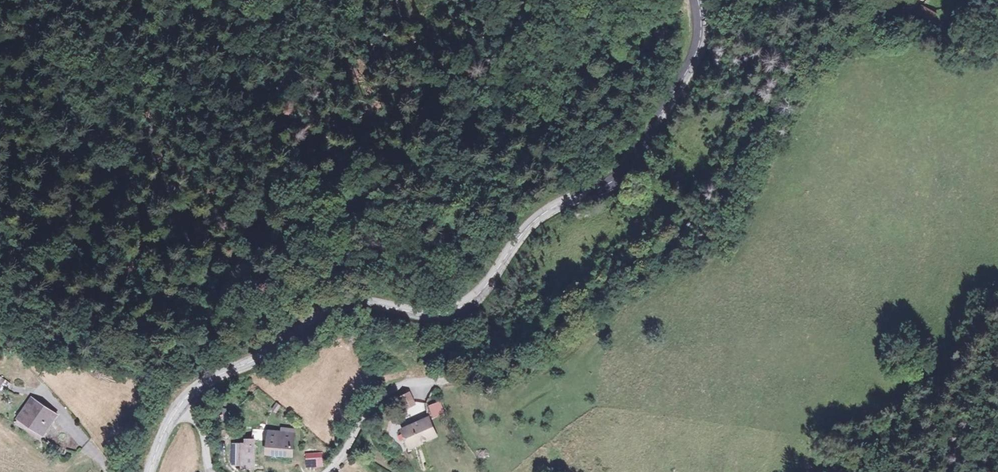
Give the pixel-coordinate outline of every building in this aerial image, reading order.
[(770,41),(760,28),(754,42),(770,41)] [(409,392),(398,397),(404,408),(414,404),(409,392)] [(53,417),(30,398),(15,418),(39,436),(53,417)] [(429,403),(433,417),(445,413),(441,400),(429,403)] [(400,429),(407,445),(418,440),(419,443),(436,436),(428,417),(400,429)] [(306,430),(283,427),(280,444),(303,448),(306,430)] [(256,454),(256,436),(247,436),(246,454),(256,454)] [(262,436),(256,436),(256,454),(255,460),(269,461),(269,440),(262,440),(262,436)]
